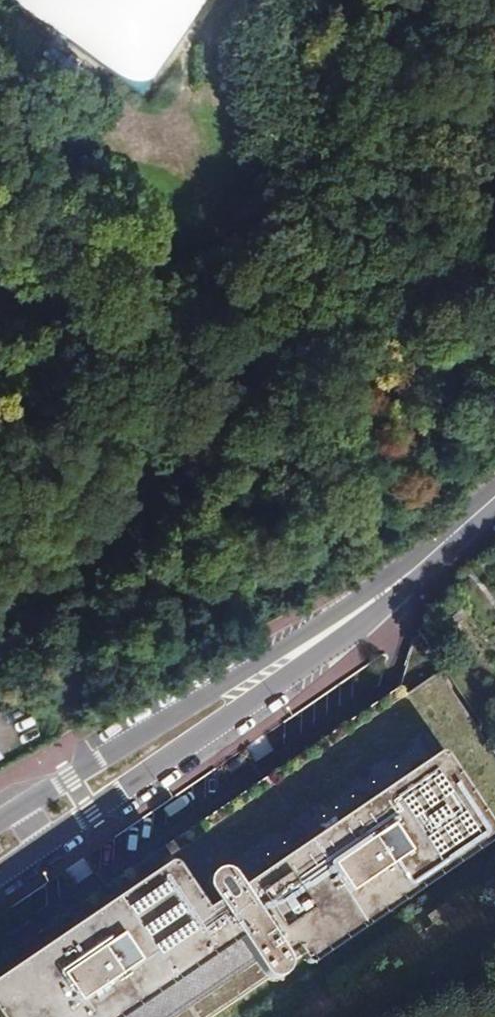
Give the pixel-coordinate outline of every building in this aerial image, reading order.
[(208,0),(11,0),(142,93),(208,0)] [(464,620),(457,613),(450,620),(456,627),(464,620)] [(438,672),(404,694),(400,686),(0,958),(0,1016),(211,1016),(268,978),(272,979),(279,979),(282,977),(288,972),(289,968),(290,964),(289,959),(287,957),(297,950),(306,963),(311,964),(314,963),(494,841),(494,840),(494,827),(494,825),(494,755),(438,672)]
